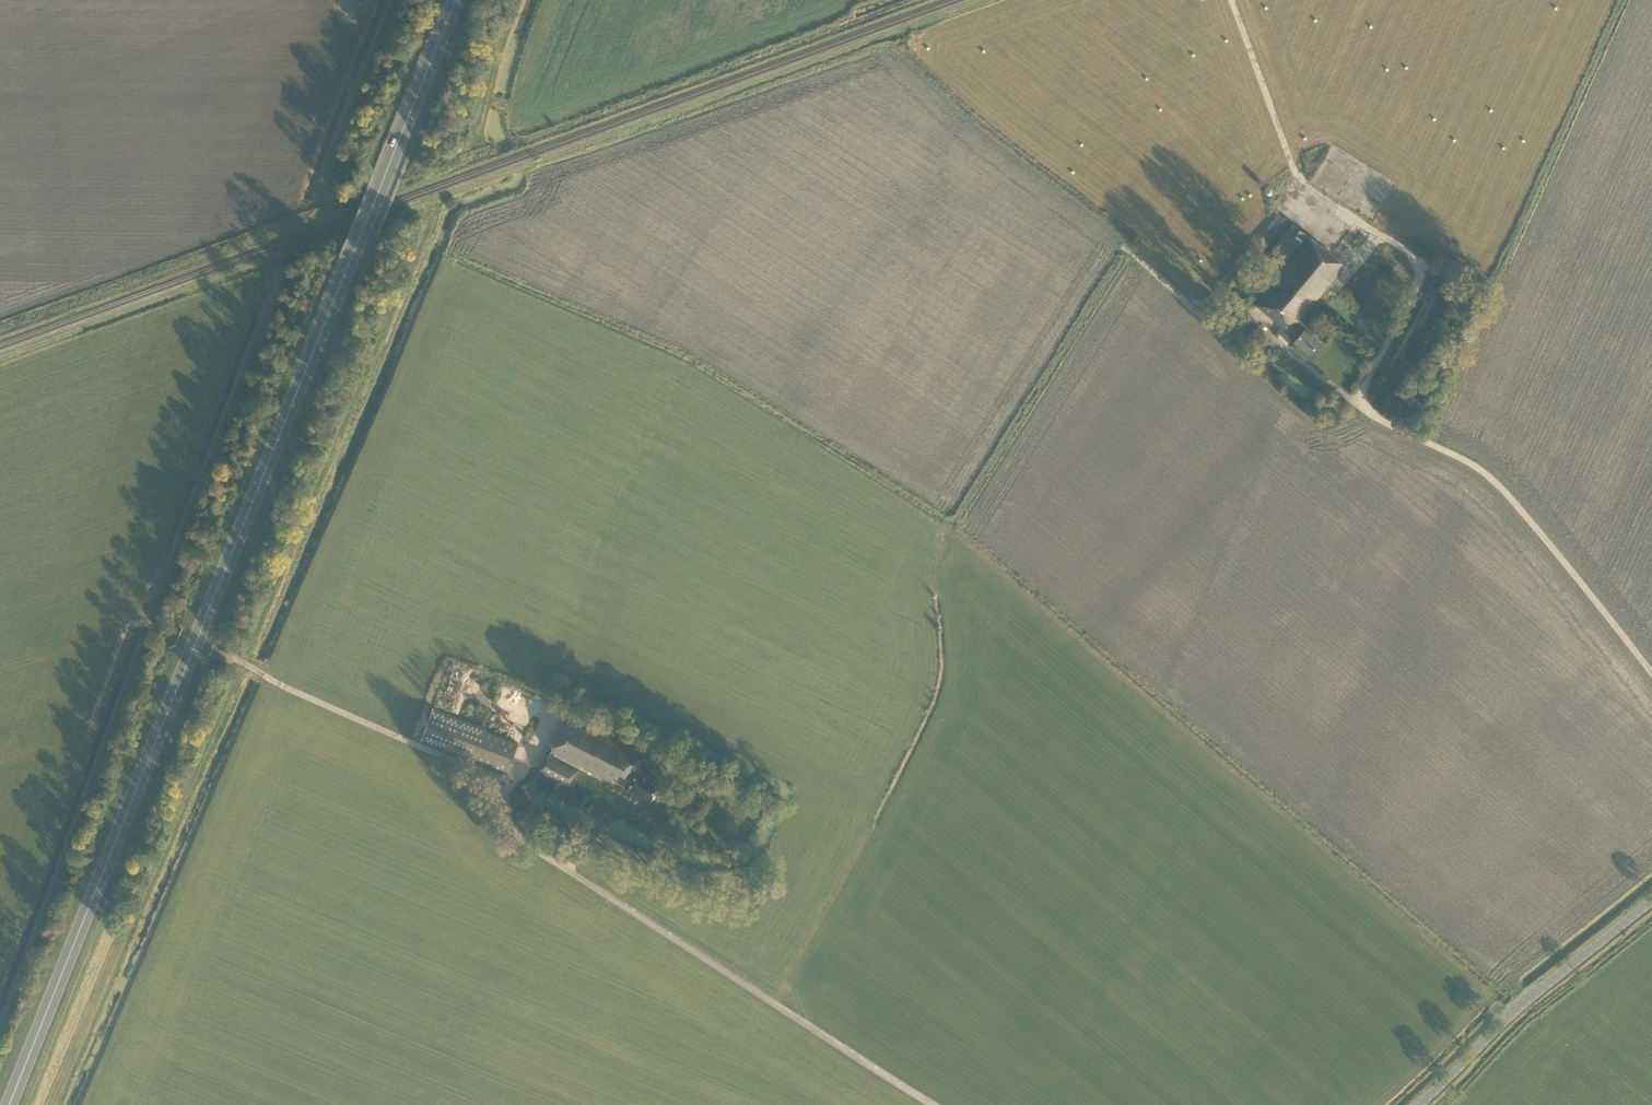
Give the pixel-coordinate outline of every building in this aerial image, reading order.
[(1290,176),(1280,170),(1272,185),(1282,191),(1290,176)] [(1301,317),(1336,274),(1344,265),(1292,224),(1270,251),(1285,263),(1253,303),(1288,331),(1285,334),(1293,341),(1308,353),(1318,341),(1303,329),(1302,330),(1294,324),(1300,316),(1301,317)] [(1357,314),(1391,274),(1401,262),(1375,241),(1332,293),(1357,314)] [(507,771),(517,743),(484,730),(485,727),(433,707),(420,740),(472,760),(473,758),(507,771)] [(645,753),(571,714),(539,771),(569,787),(579,768),(614,786),(614,785),(625,790),(627,789),(650,802),(660,783),(638,770),(635,769),(645,753)]
